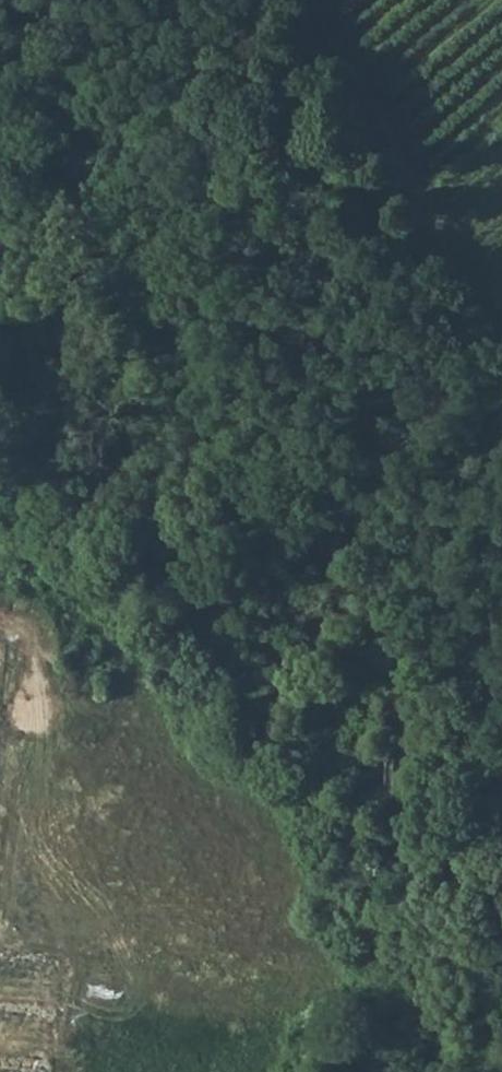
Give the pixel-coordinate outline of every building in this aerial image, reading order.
[(51,963),(0,958),(0,1011),(46,1016),(51,963)] [(0,1011),(0,1066),(40,1070),(46,1016),(0,1011)]
